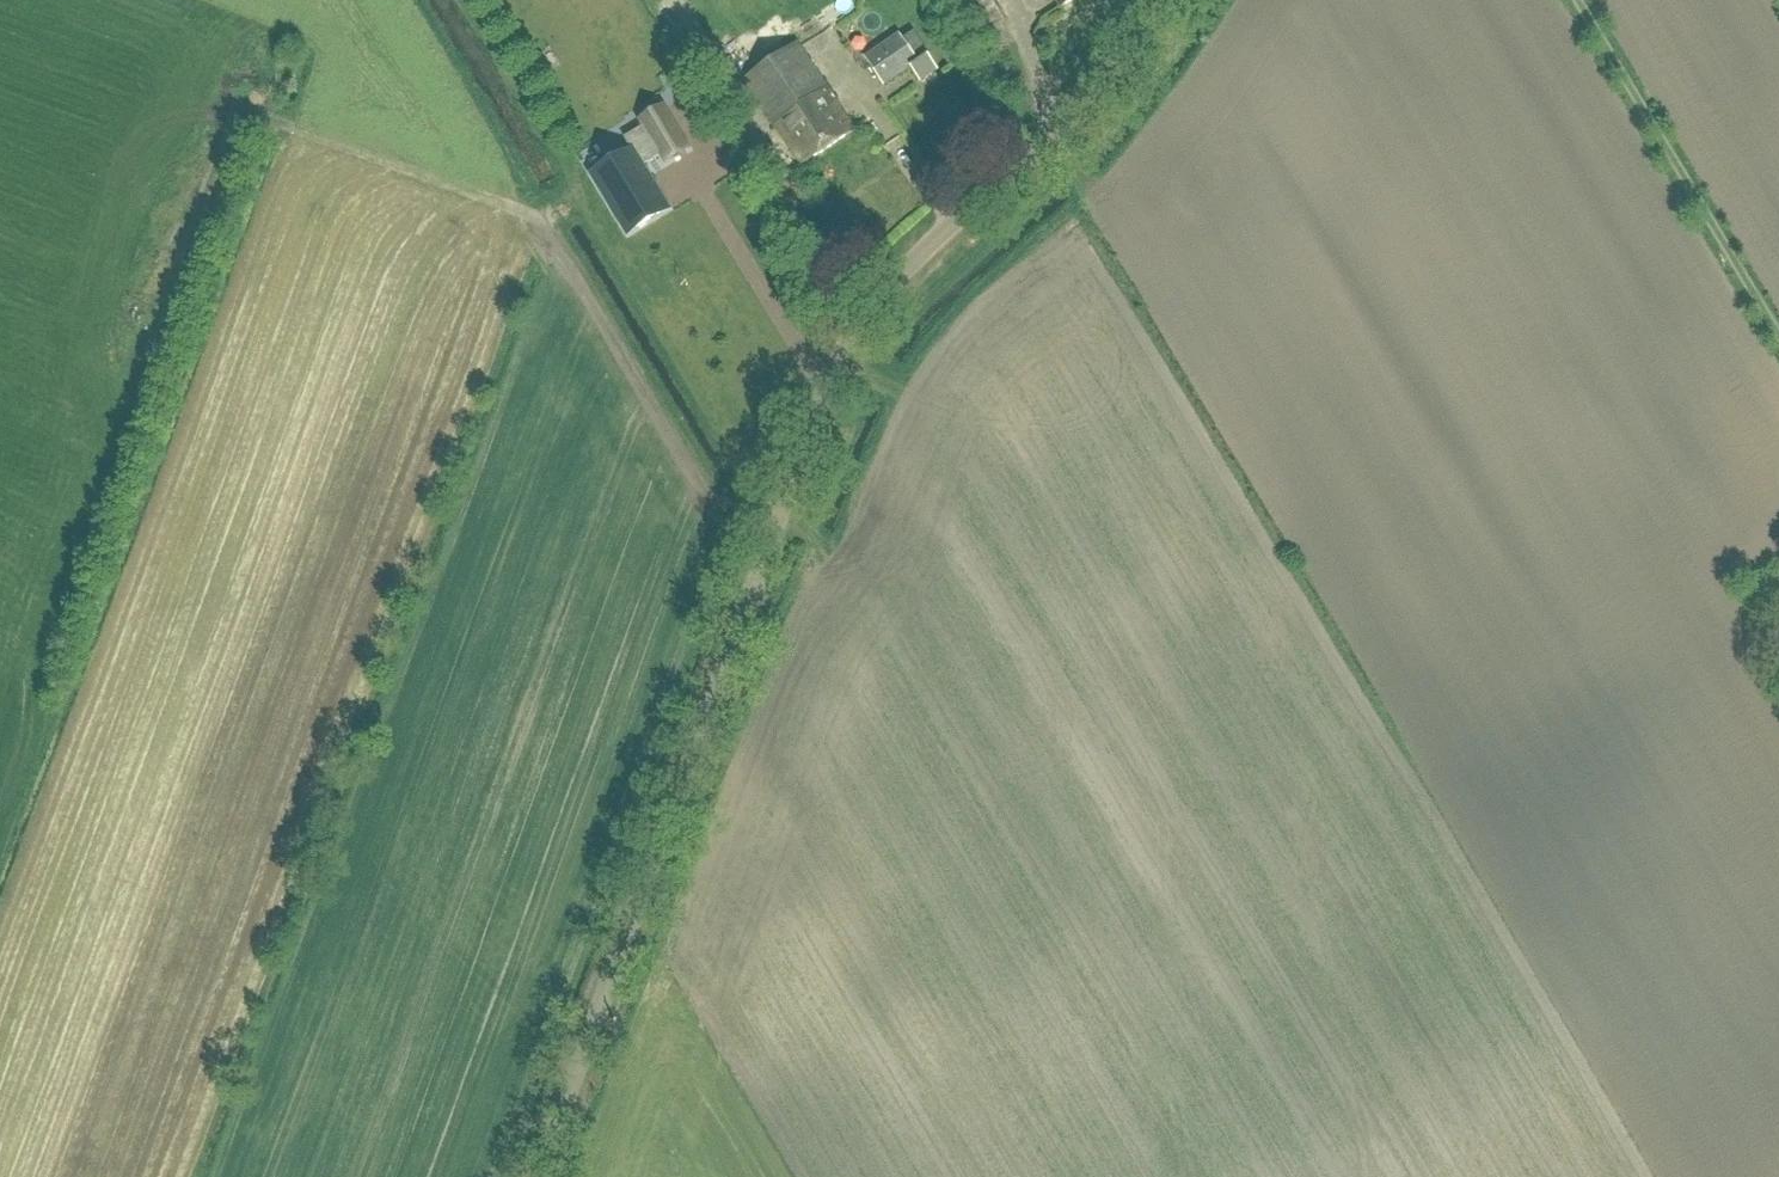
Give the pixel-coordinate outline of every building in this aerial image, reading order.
[(854,132),(835,104),(837,103),(798,45),(786,53),(751,0),(728,0),(700,19),(774,128),(776,126),(802,166),(854,132)] [(807,8),(825,0),(803,0),(807,8)] [(1000,26),(1006,23),(993,0),(960,0),(981,37),(987,34),(1000,26)] [(936,72),(927,57),(919,62),(901,35),(866,59),(884,87),(911,68),(921,82),(936,72)] [(685,75),(671,84),(683,105),(697,96),(685,75)] [(636,150),(597,174),(631,231),(671,207),(643,162),(663,149),(670,160),(690,147),(665,106),(645,119),(657,138),(636,151),(636,150)]
